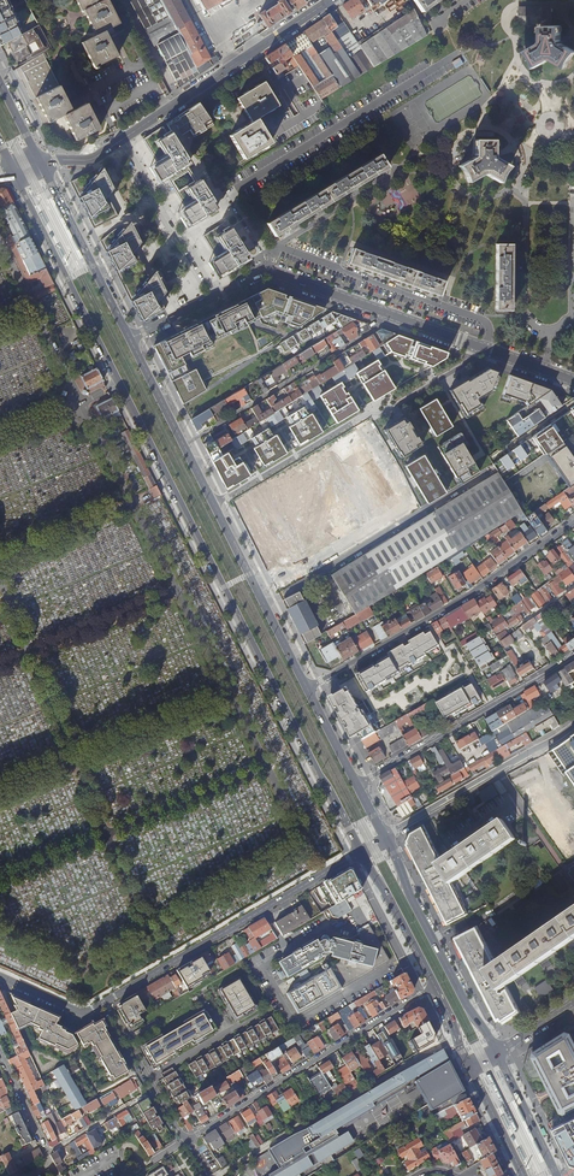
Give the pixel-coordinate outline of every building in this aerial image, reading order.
[(1,45),(24,34),(7,0),(0,0),(0,43),(1,45)] [(96,36),(81,43),(94,68),(95,68),(95,69),(97,68),(96,67),(118,56),(105,31),(120,24),(108,0),(76,0),(81,11),(83,10),(96,36)] [(154,46),(157,45),(180,88),(200,74),(196,67),(170,18),(161,0),(129,0),(154,46)] [(170,18),(196,67),(210,59),(179,0),(161,0),(170,18)] [(206,10),(225,0),(200,0),(206,10)] [(289,3),(285,5),(283,0),(280,0),(276,3),(277,4),(265,13),(264,11),(258,15),(267,29),(305,3),(304,0),(287,0),(289,3)] [(342,6),(351,19),(358,14),(359,16),(364,13),(362,11),(364,10),(358,0),(351,0),(342,6)] [(420,11),(433,2),(434,4),(439,0),(413,0),(420,11)] [(427,8),(434,4),(433,2),(420,11),(421,12),(427,8)] [(541,26),(551,26),(551,8),(518,8),(519,16),(528,16),(528,26),(541,26)] [(427,36),(413,9),(386,28),(401,51),(427,36)] [(329,15),(322,19),(329,30),(331,33),(360,76),(374,68),(359,46),(350,32),(342,38),(335,28),(336,27),(329,15)] [(322,19),(303,32),(310,43),(329,30),(322,19)] [(541,26),(541,29),(541,41),(540,44),(525,52),(526,53),(527,52),(535,68),(535,69),(549,61),(552,61),(567,70),(567,69),(566,68),(573,54),(573,51),(561,44),(560,42),(560,39),(561,26),(551,26),(541,26)] [(28,61),(47,51),(52,48),(48,41),(44,43),(38,32),(37,32),(34,28),(8,43),(18,61),(26,57),(28,61)] [(359,46),(374,68),(401,51),(386,28),(359,46)] [(303,32),(284,45),(292,56),(296,54),(295,52),(303,46),(304,48),(307,46),(306,44),(308,43),(309,45),(311,44),(310,43),(303,32)] [(318,55),(340,88),(360,76),(331,33),(326,36),(332,45),(318,55)] [(295,67),(298,65),(294,58),(292,56),(284,45),(265,58),(279,79),(284,76),(282,72),(279,72),(287,67),(283,61),(287,59),(288,61),(291,60),(295,67)] [(294,58),(298,65),(322,100),(340,88),(318,55),(312,46),(304,51),(324,81),(320,83),(301,53),(294,58)] [(28,61),(16,69),(44,125),(63,115),(76,141),(99,129),(86,104),(72,111),(46,59),(50,57),(47,51),(28,61)] [(200,74),(220,61),(217,55),(196,67),(200,74)] [(454,59),(457,67),(465,63),(462,56),(454,59)] [(166,88),(162,80),(158,82),(162,90),(166,88)] [(251,122),(257,118),(279,105),(265,81),(236,98),(251,122)] [(199,102),(166,124),(177,139),(189,131),(194,138),(214,125),(199,102)] [(257,118),(251,122),(228,136),(243,159),(271,143),(257,118)] [(173,141),(163,126),(144,139),(151,149),(159,161),(150,167),(155,176),(161,184),(170,178),(172,180),(191,167),(173,141)] [(494,141),(474,140),(474,156),(473,158),(458,167),(460,166),(465,176),(468,182),(467,183),(468,183),(482,175),(485,175),(499,184),(500,183),(499,182),(508,167),(509,168),(509,167),(494,158),(493,156),(494,141)] [(388,168),(380,154),(266,223),(275,237),(289,228),(315,212),(345,194),(372,178),(388,168)] [(94,169),(70,182),(87,216),(93,228),(117,216),(115,210),(112,204),(104,189),(101,182),(94,169)] [(210,196),(199,180),(180,193),(185,200),(188,205),(179,211),(182,216),(187,222),(190,228),(219,209),(210,196)] [(0,189),(0,209),(13,203),(6,189),(2,188),(0,189)] [(0,209),(0,213),(3,218),(4,217),(3,215),(8,213),(9,214),(8,216),(5,218),(13,235),(11,236),(15,243),(30,237),(26,229),(17,233),(16,232),(25,227),(13,203),(0,209)] [(227,221),(208,234),(216,245),(222,254),(213,261),(216,266),(220,271),(223,276),(232,270),(233,271),(252,258),(241,242),(227,221)] [(113,230),(99,241),(140,321),(165,309),(162,303),(158,295),(154,287),(152,284),(146,272),(141,262),(132,244),(126,232),(122,225),(113,230)] [(17,248),(15,243),(11,236),(10,234),(6,236),(25,277),(29,275),(22,259),(19,252),(17,248)] [(37,252),(30,237),(15,243),(17,248),(20,247),(22,251),(24,254),(26,258),(28,257),(31,255),(37,252)] [(495,311),(510,311),(511,289),(511,259),(511,245),(495,244),(495,311)] [(352,248),(348,261),(362,266),(361,268),(366,270),(371,272),(372,270),(391,277),(390,279),(395,280),(400,282),(401,280),(416,286),(415,287),(422,290),(429,292),(430,290),(440,294),(441,290),(444,281),(352,248)] [(46,268),(37,252),(31,255),(34,262),(35,265),(31,267),(34,273),(46,268)] [(34,273),(31,267),(35,265),(34,262),(31,264),(28,257),(26,258),(22,259),(29,275),(34,273)] [(48,273),(46,268),(34,273),(29,275),(25,277),(28,282),(40,277),(48,273)] [(372,270),(371,272),(390,279),(391,277),(372,270)] [(54,284),(48,273),(40,277),(46,289),(52,285),(54,284)] [(52,285),(46,289),(35,295),(36,299),(54,289),(52,285)] [(160,341),(153,345),(166,373),(178,397),(183,406),(206,393),(201,382),(258,354),(279,336),(277,334),(269,338),(265,331),(254,337),(245,315),(256,309),(295,326),(324,309),(299,300),(298,302),(267,291),(260,294),(259,292),(248,298),(233,306),(205,319),(177,333),(160,341)] [(332,311),(279,344),(284,351),(336,319),(342,328),(355,320),(332,311)] [(360,322),(355,320),(342,328),(323,339),(329,349),(331,352),(336,350),(333,345),(337,342),(340,347),(344,344),(338,335),(343,332),(346,337),(348,336),(350,341),(369,330),(367,324),(363,323),(355,327),(354,326),(360,322)] [(391,339),(397,335),(381,329),(376,332),(383,344),(391,339)] [(373,350),(382,345),(381,343),(378,345),(372,334),(357,343),(360,348),(362,347),(363,348),(365,347),(365,346),(364,345),(366,344),(370,352),(371,351),(373,350)] [(382,345),(373,350),(379,361),(393,352),(430,366),(446,357),(447,353),(443,352),(428,346),(420,343),(413,340),(401,336),(397,335),(391,339),(383,344),(382,345)] [(329,349),(323,339),(313,346),(310,347),(313,352),(316,351),(317,353),(321,351),(320,348),(324,345),(327,350),(329,349)] [(360,348),(357,343),(353,346),(358,353),(348,358),(349,359),(352,364),(352,363),(355,362),(365,355),(360,348)] [(305,359),(314,353),(313,352),(310,347),(295,357),(298,362),(301,367),(307,363),(305,359)] [(74,350),(67,355),(72,362),(80,357),(74,350)] [(295,357),(282,364),(285,370),(298,362),(295,357)] [(339,372),(352,364),(349,359),(346,361),(347,364),(345,365),(340,357),(336,360),(334,357),(331,359),(335,366),(339,372)] [(396,387),(379,361),(360,372),(358,373),(375,400),(396,387)] [(358,373),(360,372),(355,362),(352,363),(352,364),(339,372),(332,376),(337,386),(342,383),(358,373)] [(272,378),(285,370),(282,364),(269,372),(272,378)] [(332,376),(339,372),(335,366),(319,375),(319,374),(315,376),(319,384),(332,376)] [(102,381),(96,368),(80,376),(86,389),(102,381)] [(496,395),(501,376),(490,371),(451,395),(466,421),(484,411),(480,404),(496,395)] [(267,373),(258,379),(260,382),(269,376),(267,373)] [(318,384),(319,384),(315,376),(314,375),(306,380),(312,388),(318,384)] [(307,392),(312,388),(306,380),(304,376),(302,376),(305,381),(304,382),(305,384),(298,389),(301,395),(306,392),(307,392)] [(537,399),(550,390),(510,376),(503,398),(526,406),(537,399)] [(256,380),(245,386),(244,388),(249,398),(251,401),(254,399),(249,393),(255,389),(254,388),(256,387),(256,391),(259,396),(264,393),(256,380)] [(275,382),(265,388),(267,391),(277,385),(275,382)] [(301,395),(298,389),(293,382),(289,384),(294,392),(290,395),(285,387),(281,389),(286,397),(288,396),(291,401),(295,399),(301,395)] [(359,409),(342,383),(337,386),(324,394),(318,384),(312,388),(307,392),(312,401),(322,395),(338,422),(359,409)] [(294,392),(289,384),(285,387),(290,395),(294,392)] [(244,388),(234,393),(238,399),(241,397),(243,401),(244,402),(249,398),(244,388)] [(550,390),(537,399),(549,415),(562,406),(556,398),(557,397),(556,396),(560,394),(550,390)] [(303,399),(309,409),(314,406),(306,392),(301,395),(303,399)] [(224,400),(227,406),(231,413),(234,411),(232,409),(231,409),(228,405),(231,403),(232,402),(238,399),(234,393),(229,396),(226,398),(224,400)] [(558,396),(563,404),(568,400),(563,393),(558,396)] [(284,406),(291,401),(288,396),(286,397),(272,406),(271,405),(272,404),(272,402),(275,399),(273,394),(265,399),(269,405),(273,412),(278,410),(284,406)] [(115,418),(120,415),(112,398),(95,406),(102,418),(112,413),(115,418)] [(300,405),(301,404),(305,411),(309,409),(303,399),(298,402),(300,405)] [(208,409),(212,415),(227,406),(224,400),(208,409)] [(454,429),(436,401),(419,411),(438,440),(454,429)] [(266,417),(273,412),(269,405),(265,408),(266,410),(261,413),(256,404),(250,408),(254,414),(259,422),(266,417)] [(285,414),(286,416),(289,421),(305,411),(301,404),(300,405),(288,413),(285,414)] [(284,406),(278,410),(283,418),(284,417),(286,416),(285,414),(288,413),(284,407),(284,406)] [(195,417),(203,430),(206,428),(204,425),(202,425),(201,422),(211,416),(214,423),(216,422),(213,417),(212,415),(208,409),(195,417)] [(517,437),(545,418),(539,409),(522,420),(517,413),(506,421),(517,437)] [(266,417),(271,426),(274,424),(280,420),(283,418),(278,410),(273,412),(266,417)] [(305,411),(289,421),(291,424),(307,414),(305,411)] [(573,425),(573,418),(570,412),(550,426),(558,436),(573,425)] [(259,422),(254,414),(251,416),(252,418),(246,422),(244,418),(245,418),(242,413),(238,415),(240,417),(247,429),(250,427),(259,422)] [(298,443),(299,444),(321,431),(320,429),(317,425),(316,423),(313,418),(310,413),(307,414),(291,424),(288,426),(291,431),(298,443)] [(245,430),(247,429),(240,417),(228,424),(234,435),(240,432),(239,430),(244,427),(245,430)] [(259,423),(262,428),(266,425),(267,428),(269,427),(271,426),(266,417),(259,422),(259,423)] [(423,447),(405,417),(387,428),(405,458),(423,447)] [(250,435),(251,437),(254,442),(270,432),(267,428),(266,425),(262,428),(253,433),(250,435)] [(549,461),(567,448),(558,436),(550,426),(533,438),(545,455),(549,461)] [(242,432),(245,438),(247,440),(249,438),(251,437),(250,435),(253,433),(250,428),(250,427),(247,429),(245,430),(242,432)] [(153,496),(154,496),(160,493),(128,429),(121,433),(127,444),(129,449),(153,496)] [(254,485),(293,561),(400,505),(361,430),(254,485)] [(232,439),(230,440),(235,447),(242,443),(247,440),(245,438),(242,432),(234,437),(232,439)] [(270,432),(254,442),(256,446),(272,436),(270,432)] [(214,441),(218,447),(230,440),(226,433),(215,440),(213,437),(212,438),(214,441)] [(263,464),(264,465),(286,452),(285,451),(281,445),(278,439),(275,434),(272,436),(256,446),(253,447),(256,452),(263,464)] [(208,453),(218,447),(214,441),(212,438),(203,444),(208,453)] [(545,455),(533,438),(492,465),(497,472),(504,482),(545,455)] [(218,447),(222,454),(227,451),(227,452),(235,447),(230,440),(218,447)] [(479,472),(458,440),(441,451),(461,483),(479,472)] [(218,447),(208,453),(212,460),(222,454),(218,447)] [(549,461),(568,487),(573,483),(573,460),(567,448),(549,461)] [(222,454),(212,460),(215,466),(230,457),(227,452),(227,451),(222,454)] [(221,473),(219,474),(226,488),(249,474),(245,466),(242,461),(239,456),(232,460),(218,468),(221,473)] [(446,492),(425,456),(407,466),(427,503),(446,492)] [(230,457),(215,466),(219,474),(221,473),(218,468),(232,460),(230,457)] [(356,614),(369,606),(522,511),(504,482),(497,472),(449,502),(330,575),(344,597),(354,614),(356,614)] [(566,496),(573,490),(572,489),(573,488),(573,483),(568,487),(563,491),(566,496)] [(548,508),(559,501),(564,509),(571,504),(562,492),(556,496),(555,496),(545,503),(548,508)] [(540,513),(548,508),(545,503),(533,512),(536,516),(540,513)] [(538,536),(546,530),(544,528),(536,516),(533,512),(525,517),(538,536)] [(536,516),(544,528),(554,521),(547,513),(543,516),(540,513),(536,516)] [(510,519),(497,528),(501,534),(502,535),(506,532),(515,526),(510,519)] [(520,533),(527,542),(536,535),(529,526),(526,528),(525,527),(523,528),(524,530),(520,533)] [(487,534),(490,537),(493,535),(495,538),(501,534),(497,528),(487,534)] [(504,538),(514,551),(527,542),(520,533),(510,540),(507,536),(504,538)] [(487,550),(497,563),(514,551),(504,538),(502,535),(501,534),(495,538),(492,540),(498,547),(494,550),(491,547),(487,550)] [(565,548),(568,552),(569,554),(573,560),(573,546),(569,550),(568,548),(571,546),(567,540),(562,544),(565,548)] [(477,541),(471,546),(475,551),(479,548),(481,547),(477,541)] [(553,548),(568,568),(572,565),(566,556),(569,554),(568,552),(565,548),(562,544),(558,548),(556,545),(553,548)] [(553,564),(560,559),(553,550),(549,553),(550,555),(547,557),(548,558),(553,564)] [(462,552),(451,559),(455,566),(457,564),(454,559),(460,556),(463,554),(462,552)] [(543,562),(538,565),(545,575),(553,569),(546,560),(544,557),(541,559),(543,562)] [(483,563),(489,571),(496,566),(490,558),(483,563)] [(548,558),(546,560),(553,569),(553,570),(556,568),(553,564),(548,558)] [(529,565),(541,582),(545,579),(534,566),(535,565),(533,562),(529,565)] [(483,576),(489,571),(483,563),(477,568),(483,576)] [(469,583),(470,583),(480,576),(472,564),(470,565),(472,567),(463,573),(468,581),(469,583)] [(431,583),(444,575),(438,566),(426,574),(431,583)] [(553,570),(557,575),(559,574),(564,570),(562,567),(558,570),(556,568),(553,570)] [(559,574),(560,575),(563,580),(567,585),(573,580),(573,577),(568,569),(559,574)] [(521,570),(508,580),(513,587),(520,582),(519,581),(525,576),(521,570)] [(455,589),(466,582),(458,571),(448,577),(455,589)] [(549,581),(545,584),(547,586),(549,584),(554,581),(553,580),(560,575),(559,574),(557,575),(549,581)] [(554,581),(549,584),(557,596),(563,592),(558,584),(563,580),(560,575),(553,580),(554,581)] [(531,584),(536,591),(538,589),(543,586),(538,579),(531,584)] [(493,590),(500,599),(509,593),(502,583),(493,590)] [(538,589),(540,591),(548,602),(552,599),(553,599),(555,597),(547,586),(545,584),(543,586),(538,589)] [(437,592),(443,604),(447,602),(438,587),(434,589),(437,592)] [(536,591),(529,595),(531,597),(532,596),(534,599),(535,599),(540,606),(545,603),(541,596),(538,592),(540,591),(538,589),(536,591)] [(305,642),(320,634),(298,591),(283,599),(288,607),(286,609),(298,634),(300,633),(305,642)] [(418,606),(424,615),(443,604),(437,592),(431,595),(435,602),(431,605),(430,602),(426,605),(424,602),(418,606)] [(512,598),(517,605),(522,601),(523,600),(518,594),(512,598)] [(523,600),(522,601),(530,611),(537,606),(534,602),(532,604),(530,600),(532,599),(531,597),(529,595),(523,600)] [(485,598),(478,603),(482,611),(484,614),(491,609),(492,612),(496,609),(494,607),(497,605),(491,596),(486,600),(485,598)] [(475,599),(462,607),(467,616),(469,619),(475,616),(476,617),(479,615),(478,614),(482,611),(478,603),(475,599)] [(517,605),(520,610),(523,608),(527,614),(530,612),(530,611),(522,601),(517,605)] [(548,618),(559,610),(555,603),(543,611),(546,615),(548,618)] [(517,605),(512,609),(515,613),(517,616),(521,622),(524,620),(518,611),(520,610),(517,605)] [(360,621),(373,614),(369,606),(356,614),(360,621)] [(411,613),(415,621),(424,615),(418,606),(410,611),(408,612),(410,613),(411,613)] [(462,607),(453,612),(460,623),(461,624),(464,622),(463,619),(467,616),(462,607)] [(507,612),(505,613),(503,614),(505,617),(510,613),(513,618),(508,621),(512,627),(519,622),(516,616),(517,616),(515,613),(512,609),(508,612),(508,611),(507,612)] [(543,611),(534,618),(537,621),(546,615),(543,611)] [(453,612),(450,614),(457,625),(460,623),(453,612)] [(356,614),(354,614),(342,622),(345,627),(346,629),(360,621),(356,614)] [(450,614),(445,617),(452,628),(457,625),(450,614)] [(397,623),(401,629),(411,623),(407,617),(403,620),(402,618),(399,620),(400,621),(397,623)] [(445,617),(432,624),(439,636),(440,635),(438,630),(446,625),(450,633),(453,631),(452,628),(445,617)] [(509,626),(503,617),(492,624),(498,633),(509,626)] [(379,623),(387,637),(401,629),(397,623),(395,618),(393,620),(389,622),(389,620),(383,623),(382,621),(379,623)] [(522,626),(527,634),(531,631),(528,628),(537,622),(537,621),(534,618),(522,626)] [(556,621),(552,624),(554,627),(556,630),(560,627),(556,621)] [(342,622),(326,631),(330,638),(334,636),(333,633),(345,627),(342,622)] [(372,627),(380,641),(387,637),(379,623),(372,627)] [(490,624),(489,623),(476,631),(478,633),(480,637),(493,629),(490,624)] [(547,636),(538,623),(535,625),(537,627),(537,628),(544,638),(547,636)] [(516,631),(512,626),(507,629),(510,634),(516,631)] [(520,628),(515,631),(511,635),(515,641),(525,634),(520,628)] [(357,675),(370,691),(405,671),(403,669),(426,655),(426,654),(440,646),(430,629),(396,649),(397,652),(357,675)] [(358,650),(359,651),(373,642),(366,631),(352,639),(358,650)] [(480,637),(478,633),(461,643),(463,647),(480,637)] [(502,633),(497,637),(500,642),(501,641),(506,638),(502,633)] [(511,635),(506,638),(501,641),(505,648),(514,642),(515,641),(511,635)] [(573,648),(573,639),(572,640),(569,636),(563,640),(570,651),(573,648)] [(340,654),(342,659),(358,650),(352,639),(350,637),(335,646),(340,654)] [(554,659),(560,655),(549,639),(544,642),(546,645),(546,646),(554,659)] [(326,662),(340,654),(335,646),(333,642),(319,651),(326,662)] [(359,651),(360,653),(374,644),(373,642),(359,651)] [(507,652),(516,667),(520,665),(511,650),(507,652)] [(521,677),(534,668),(530,663),(526,666),(525,664),(524,665),(523,665),(521,666),(522,668),(517,671),(521,677)] [(565,669),(568,674),(573,671),(573,663),(564,668),(565,669)] [(494,672),(491,667),(483,671),(486,677),(494,672)] [(557,675),(561,681),(566,688),(573,683),(568,674),(565,669),(557,675)] [(490,684),(492,688),(505,681),(501,674),(496,677),(498,679),(490,684)] [(557,675),(544,683),(550,694),(559,688),(556,684),(561,681),(557,675)] [(507,679),(510,685),(517,681),(514,676),(507,679)] [(471,684),(461,687),(435,702),(444,717),(451,714),(453,716),(460,713),(473,704),(476,704),(481,700),(471,684)] [(524,694),(520,696),(525,703),(526,703),(526,704),(529,710),(534,707),(530,701),(533,698),(538,696),(539,697),(540,696),(536,688),(534,686),(524,693),(524,694)] [(348,687),(330,697),(353,738),(371,728),(348,687)] [(437,710),(439,715),(442,713),(435,702),(434,699),(420,707),(408,714),(414,725),(417,724),(416,722),(414,718),(434,706),(437,710)] [(478,740),(477,740),(481,746),(495,737),(499,743),(496,745),(499,749),(515,739),(514,739),(553,716),(545,702),(527,713),(526,712),(517,717),(492,731),(478,740)] [(524,704),(513,710),(517,717),(526,712),(529,710),(526,704),(524,705),(524,704)] [(485,720),(492,731),(517,717),(513,710),(510,705),(485,720)] [(395,721),(399,729),(404,738),(408,744),(409,746),(422,739),(415,727),(414,725),(408,714),(395,721)] [(426,722),(427,727),(433,724),(431,719),(429,715),(421,720),(423,724),(426,722)] [(554,730),(559,726),(554,717),(535,728),(537,733),(549,726),(551,725),(553,729),(554,730)] [(379,739),(380,740),(399,729),(395,721),(376,733),(379,739)] [(415,727),(422,739),(428,735),(422,725),(418,727),(417,725),(415,727)] [(457,744),(460,750),(477,740),(478,740),(469,725),(465,727),(470,736),(457,744)] [(366,747),(379,739),(376,733),(362,741),(366,747)] [(524,747),(532,743),(526,733),(515,739),(499,749),(497,750),(503,760),(510,755),(507,750),(521,741),(524,747)] [(549,753),(565,777),(570,775),(573,781),(573,736),(549,753)] [(393,753),(408,744),(404,738),(389,747),(393,753)] [(369,754),(375,764),(386,757),(380,748),(369,754)] [(439,753),(436,748),(431,751),(440,765),(444,763),(439,753)] [(500,761),(503,760),(497,750),(483,758),(488,766),(491,764),(491,762),(498,757),(500,761)] [(439,753),(444,763),(446,766),(449,772),(452,776),(465,769),(460,761),(453,766),(450,765),(442,751),(439,753)] [(423,764),(420,759),(419,756),(410,762),(414,770),(424,764),(423,764)] [(470,770),(474,777),(477,775),(476,774),(474,774),(473,771),(486,763),(483,759),(468,767),(470,770)] [(433,774),(439,784),(443,781),(441,777),(449,772),(446,766),(433,774)] [(468,767),(465,769),(452,776),(451,777),(455,784),(469,776),(466,772),(470,770),(468,767)] [(395,769),(380,778),(380,779),(390,795),(395,792),(402,805),(407,802),(412,799),(413,799),(410,794),(403,782),(395,769)] [(414,776),(403,782),(410,794),(421,788),(415,778),(414,776)] [(439,792),(455,784),(451,777),(448,778),(449,780),(436,787),(439,792)] [(498,796),(492,786),(479,794),(485,804),(498,796)] [(395,792),(390,795),(397,808),(402,805),(395,792)] [(391,817),(400,820),(413,812),(410,807),(407,802),(402,805),(397,808),(394,810),(397,814),(391,817)] [(450,883),(514,838),(503,821),(488,831),(487,829),(481,833),(473,839),(474,840),(460,850),(459,849),(455,852),(452,854),(453,856),(438,866),(450,883)] [(421,831),(410,837),(407,849),(410,856),(416,867),(421,877),(428,890),(438,909),(446,926),(448,925),(449,927),(450,929),(489,909),(484,900),(478,903),(470,887),(472,882),(474,881),(471,874),(468,876),(467,874),(451,885),(450,883),(438,866),(437,865),(439,864),(426,838),(424,839),(421,831)] [(560,874),(563,872),(561,870),(560,870),(540,840),(526,849),(547,879),(559,871),(560,874)] [(344,882),(354,876),(352,872),(348,870),(340,875),(344,882)] [(327,910),(340,902),(336,895),(328,882),(296,900),(310,920),(327,910)] [(345,900),(361,890),(358,883),(336,895),(340,902),(345,900)] [(351,911),(345,900),(340,902),(327,910),(332,917),(338,919),(351,911)] [(281,937),(309,920),(300,907),(293,911),(294,912),(274,924),(281,937)] [(522,1015),(507,984),(520,975),(543,959),(573,939),(573,938),(573,912),(497,965),(479,929),(456,941),(498,1023),(502,1021),(504,1024),(522,1015)] [(271,929),(264,919),(248,929),(254,938),(260,949),(277,939),(275,936),(265,942),(263,941),(260,942),(258,939),(255,938),(271,929)] [(301,986),(294,990),(286,995),(298,1015),(390,962),(370,927),(357,934),(361,942),(360,946),(353,944),(352,945),(352,946),(332,941),(332,943),(327,942),(327,940),(326,939),(325,938),(324,937),(322,937),(321,938),(320,940),(320,942),(320,943),(316,945),(315,944),(300,953),(299,951),(299,950),(291,954),(292,956),(293,957),(280,964),(287,978),(321,958),(323,957),(322,955),(329,954),(329,956),(331,957),(340,959),(340,961),(340,964),(301,986)] [(254,938),(248,929),(243,931),(244,933),(246,932),(249,938),(250,937),(251,940),(248,941),(249,943),(239,949),(245,958),(260,949),(254,938)] [(300,953),(315,944),(315,942),(299,951),(300,953)] [(223,971),(243,959),(245,958),(239,949),(236,944),(231,947),(237,956),(231,960),(228,954),(218,960),(223,971)] [(213,963),(207,952),(200,957),(209,972),(212,977),(216,975),(210,965),(213,963)] [(293,957),(292,956),(278,964),(287,980),(321,960),(321,958),(287,978),(280,964),(293,957)] [(176,972),(187,990),(192,987),(194,986),(193,985),(196,984),(204,980),(201,976),(207,973),(207,974),(209,972),(200,957),(187,964),(188,965),(176,972)] [(395,991),(399,1001),(411,995),(413,991),(404,974),(390,982),(392,986),(393,985),(394,987),(396,986),(397,988),(395,989),(396,991),(395,991)] [(167,975),(135,994),(139,1001),(151,994),(154,999),(154,1000),(155,1000),(158,998),(163,995),(168,992),(175,988),(169,979),(167,975)] [(175,976),(169,979),(175,988),(177,991),(178,992),(180,996),(182,995),(177,987),(180,985),(179,982),(180,982),(178,977),(176,978),(175,976)] [(239,977),(217,990),(229,1009),(231,1008),(236,1017),(234,1018),(236,1020),(244,1015),(243,1014),(249,1011),(249,1012),(257,1007),(250,995),(249,996),(247,993),(248,992),(243,983),(242,984),(240,981),(241,981),(239,977)] [(554,991),(548,982),(535,990),(542,999),(554,991)] [(375,991),(377,996),(378,998),(384,994),(383,992),(384,991),(382,987),(375,991)] [(384,998),(390,1007),(399,1001),(395,991),(394,990),(392,991),(393,993),(390,995),(384,998)] [(366,996),(369,1001),(377,996),(375,991),(366,996)] [(171,997),(168,992),(163,995),(164,997),(162,998),(164,1001),(171,997)] [(0,993),(0,1007),(19,1049),(14,1051),(16,1056),(27,1051),(17,1030),(10,1014),(0,993)] [(135,994),(119,1004),(120,1006),(118,1007),(119,1010),(120,1010),(123,1015),(122,1016),(126,1024),(127,1023),(129,1026),(128,1026),(130,1031),(144,1023),(140,1015),(141,1015),(140,1013),(142,1012),(141,1012),(144,1010),(142,1006),(139,1001),(135,994)] [(139,1001),(142,1006),(154,999),(151,994),(139,1001)] [(10,1014),(17,1030),(30,1024),(38,1028),(37,1030),(41,1032),(37,1040),(67,1051),(77,1046),(71,1035),(64,1033),(65,1030),(55,1025),(58,1019),(52,1016),(52,1018),(49,1017),(50,1015),(26,1004),(25,1007),(23,1006),(24,1003),(12,998),(15,1005),(13,1006),(16,1011),(10,1014)] [(157,1006),(158,1008),(163,1006),(160,1001),(159,1000),(158,998),(155,1000),(157,1003),(157,1006)] [(369,1002),(377,1014),(385,1009),(381,1003),(378,1005),(376,1002),(374,1003),(373,1001),(371,1002),(370,1001),(369,1002)] [(348,1007),(351,1012),(353,1011),(351,1008),(355,1006),(358,1010),(361,1008),(357,1002),(348,1007)] [(366,1008),(372,1018),(377,1014),(369,1002),(368,1002),(369,1003),(367,1005),(365,1006),(366,1007),(366,1008)] [(146,1011),(147,1015),(156,1010),(154,1006),(146,1011)] [(416,1028),(428,1021),(423,1010),(418,1008),(406,1014),(398,1019),(404,1030),(408,1028),(407,1026),(408,1025),(413,1022),(416,1028)] [(341,1019),(344,1024),(348,1022),(347,1019),(351,1016),(350,1015),(352,1014),(351,1012),(341,1018),(341,1019)] [(352,1014),(359,1026),(365,1022),(358,1012),(355,1014),(354,1013),(352,1014)] [(327,1019),(331,1025),(336,1022),(341,1019),(341,1018),(337,1013),(327,1019)] [(206,1014),(142,1043),(151,1064),(205,1040),(203,1036),(214,1031),(206,1014)] [(344,1024),(349,1032),(359,1026),(352,1014),(350,1015),(351,1016),(347,1019),(348,1022),(344,1024)] [(190,1063),(184,1067),(192,1080),(199,1076),(200,1076),(206,1073),(206,1072),(212,1068),(213,1069),(219,1065),(218,1065),(225,1061),(226,1061),(232,1058),(231,1057),(238,1053),(239,1054),(245,1050),(244,1050),(251,1046),(251,1047),(258,1043),(257,1042),(264,1038),(264,1039),(271,1036),(270,1035),(277,1031),(269,1017),(262,1021),(262,1020),(257,1023),(259,1026),(255,1028),(254,1026),(250,1029),(249,1028),(244,1030),(246,1033),(242,1035),(241,1034),(237,1036),(236,1035),(231,1038),(233,1041),(229,1043),(229,1041),(224,1044),(223,1042),(218,1045),(220,1048),(216,1050),(216,1049),(211,1051),(210,1050),(205,1053),(207,1056),(204,1058),(203,1056),(198,1059),(197,1057),(192,1060),(194,1063),(191,1065),(190,1063)] [(83,1046),(90,1043),(113,1081),(128,1072),(124,1066),(126,1065),(122,1059),(120,1061),(119,1058),(121,1057),(100,1021),(93,1024),(93,1025),(76,1033),(83,1046)] [(318,1027),(322,1034),(326,1032),(322,1025),(324,1023),(323,1021),(317,1025),(318,1027)] [(427,1046),(438,1040),(428,1021),(416,1028),(414,1030),(416,1036),(417,1037),(422,1034),(427,1046)] [(394,1022),(384,1028),(385,1030),(389,1036),(399,1030),(394,1022)] [(317,1025),(306,1031),(307,1033),(318,1027),(317,1025)] [(332,1027),(339,1038),(344,1035),(338,1025),(335,1026),(334,1025),(332,1027)] [(573,1029),(573,1027),(567,1026),(530,1049),(527,1059),(573,1029)] [(327,1031),(334,1041),(339,1038),(332,1027),(329,1028),(329,1030),(327,1031)] [(372,1030),(394,1066),(403,1061),(393,1042),(391,1039),(387,1042),(381,1033),(377,1027),(372,1030)] [(570,1129),(564,1118),(565,1116),(573,1111),(573,1029),(527,1059),(524,1069),(528,1077),(530,1079),(532,1080),(533,1080),(542,1079),(547,1089),(552,1097),(561,1115),(551,1126),(552,1128),(555,1135),(570,1129)] [(385,1030),(381,1033),(387,1042),(391,1039),(389,1036),(385,1030)] [(409,1040),(416,1036),(414,1030),(406,1034),(409,1040)] [(296,1043),(306,1059),(311,1055),(309,1052),(311,1050),(314,1054),(318,1051),(312,1041),(305,1045),(302,1041),(307,1038),(304,1033),(293,1039),(296,1043)] [(312,1041),(318,1051),(324,1048),(317,1037),(312,1041)] [(371,1039),(370,1038),(366,1040),(370,1048),(374,1046),(377,1051),(382,1049),(375,1037),(371,1039)] [(282,1056),(284,1058),(286,1061),(289,1059),(292,1063),(301,1058),(295,1048),(287,1053),(284,1050),(296,1043),(293,1039),(278,1048),(282,1056)] [(375,1076),(376,1077),(385,1072),(365,1041),(362,1042),(366,1048),(364,1048),(377,1069),(366,1076),(369,1080),(375,1076)] [(405,1057),(413,1053),(410,1047),(402,1051),(405,1057)] [(264,1055),(268,1062),(269,1064),(282,1056),(278,1048),(264,1055)] [(312,1127),(320,1139),(334,1130),(413,1083),(449,1062),(446,1056),(443,1050),(420,1061),(400,1073),(312,1126),(312,1127)] [(14,1051),(5,1055),(7,1060),(16,1056),(14,1051)] [(29,1105),(30,1107),(39,1103),(33,1091),(40,1088),(44,1086),(37,1072),(34,1074),(36,1078),(38,1078),(40,1081),(36,1083),(35,1082),(25,1060),(25,1058),(30,1056),(27,1051),(16,1056),(7,1060),(10,1064),(14,1062),(17,1068),(16,1068),(33,1103),(29,1105)] [(353,1055),(360,1066),(365,1075),(371,1071),(366,1062),(365,1060),(359,1052),(353,1055)] [(342,1059),(350,1072),(360,1066),(353,1055),(352,1053),(342,1059)] [(259,1058),(251,1063),(254,1068),(262,1063),(259,1058)] [(276,1064),(282,1073),(290,1068),(286,1061),(284,1058),(277,1061),(278,1063),(276,1064)] [(263,1082),(265,1084),(268,1082),(268,1081),(271,1078),(272,1080),(277,1076),(269,1064),(268,1062),(263,1065),(266,1070),(262,1072),(262,1071),(258,1073),(263,1082)] [(322,1074),(327,1083),(333,1079),(328,1071),(333,1068),(329,1062),(318,1069),(322,1074)] [(62,1066),(52,1072),(56,1080),(67,1074),(69,1073),(67,1070),(65,1071),(62,1066)] [(344,1086),(348,1093),(355,1089),(359,1087),(354,1080),(349,1083),(345,1076),(348,1073),(345,1068),(337,1073),(345,1086),(344,1086)] [(238,1070),(228,1076),(225,1078),(229,1084),(235,1080),(237,1083),(240,1082),(238,1079),(242,1076),(240,1074),(238,1070)] [(247,1084),(252,1092),(255,1090),(254,1087),(263,1082),(258,1073),(257,1072),(253,1074),(254,1076),(253,1077),(252,1075),(251,1074),(246,1077),(249,1082),(247,1084)] [(67,1074),(56,1080),(61,1088),(72,1082),(69,1077),(70,1076),(69,1073),(67,1074)] [(309,1082),(318,1096),(327,1091),(325,1089),(329,1086),(327,1083),(322,1074),(309,1082)] [(114,1090),(120,1098),(135,1089),(133,1085),(136,1084),(132,1078),(130,1080),(114,1090)] [(72,1082),(61,1088),(66,1096),(76,1090),(78,1089),(76,1086),(74,1087),(72,1082)] [(214,1089),(218,1094),(229,1088),(225,1082),(214,1089)] [(330,1087),(338,1099),(348,1093),(344,1086),(343,1085),(337,1089),(334,1084),(330,1087)] [(236,1086),(232,1089),(234,1092),(239,1100),(243,1097),(238,1089),(236,1086)] [(210,1087),(190,1098),(192,1102),(194,1100),(196,1103),(200,1101),(202,1105),(215,1097),(215,1096),(218,1094),(214,1089),(211,1090),(210,1087)] [(76,1090),(66,1096),(70,1104),(81,1097),(78,1093),(79,1092),(78,1089),(76,1090)] [(282,1095),(289,1107),(298,1101),(291,1090),(282,1095)] [(99,1097),(103,1105),(104,1105),(108,1102),(115,1098),(111,1091),(99,1097)] [(464,1091),(449,1100),(454,1106),(468,1099),(464,1091)] [(234,1092),(221,1100),(227,1108),(239,1100),(234,1092)] [(275,1092),(267,1097),(272,1106),(277,1103),(278,1105),(284,1110),(289,1107),(282,1095),(278,1098),(275,1092)] [(7,1117),(15,1114),(13,1110),(12,1111),(5,1096),(0,1099),(0,1101),(0,1102),(5,1111),(7,1117)] [(75,1112),(78,1110),(87,1105),(85,1101),(84,1102),(81,1097),(70,1104),(75,1112)] [(149,1098),(135,1106),(137,1109),(139,1109),(142,1114),(150,1109),(149,1106),(152,1104),(149,1098)] [(78,1110),(81,1116),(83,1115),(83,1114),(85,1112),(86,1112),(87,1114),(100,1106),(96,1099),(87,1105),(78,1110)] [(462,1121),(464,1120),(476,1114),(468,1099),(454,1106),(462,1122),(462,1121)] [(191,1109),(186,1101),(181,1103),(183,1106),(177,1109),(183,1118),(193,1112),(191,1109)] [(30,1107),(34,1117),(39,1114),(37,1109),(41,1108),(39,1103),(30,1107)] [(199,1104),(191,1109),(193,1112),(200,1108),(199,1107),(200,1106),(199,1104)] [(142,1114),(140,1115),(143,1119),(144,1118),(147,1124),(156,1119),(154,1115),(158,1113),(154,1107),(150,1109),(142,1114)] [(271,1116),(266,1107),(258,1112),(265,1123),(267,1122),(265,1119),(271,1116)] [(205,1116),(200,1108),(193,1112),(198,1120),(205,1116)] [(71,1116),(73,1121),(81,1116),(78,1110),(75,1112),(70,1115),(71,1116)] [(247,1111),(241,1115),(246,1123),(254,1118),(249,1110),(247,1111)] [(126,1111),(115,1117),(121,1127),(126,1124),(132,1121),(126,1111)] [(56,1136),(66,1131),(64,1126),(61,1120),(58,1115),(56,1112),(54,1113),(57,1118),(59,1122),(55,1124),(51,1114),(46,1116),(56,1136)] [(18,1140),(21,1146),(31,1142),(17,1113),(15,1114),(7,1117),(11,1124),(14,1123),(16,1128),(14,1128),(17,1134),(17,1133),(18,1135),(19,1135),(21,1139),(18,1140)] [(449,1129),(440,1113),(433,1116),(442,1133),(449,1129)] [(473,1124),(479,1121),(476,1114),(464,1120),(468,1127),(473,1125),(473,1124)] [(61,1120),(64,1126),(66,1125),(63,1121),(71,1116),(70,1115),(61,1120)] [(66,1125),(73,1121),(71,1116),(63,1121),(66,1125)] [(200,1122),(201,1124),(208,1120),(205,1116),(198,1120),(200,1122)] [(115,1117),(103,1124),(107,1131),(110,1129),(112,1129),(116,1127),(118,1130),(121,1128),(121,1127),(115,1117)] [(156,1119),(147,1124),(152,1131),(155,1129),(158,1133),(162,1130),(160,1126),(162,1125),(161,1123),(163,1122),(160,1117),(156,1119)] [(235,1119),(228,1123),(235,1134),(244,1128),(238,1117),(235,1119)] [(186,1121),(183,1123),(188,1132),(192,1129),(186,1121)] [(223,1126),(215,1131),(217,1135),(221,1141),(225,1138),(231,1134),(234,1138),(237,1137),(235,1134),(228,1123),(223,1126)] [(448,1144),(455,1141),(450,1133),(461,1127),(459,1123),(449,1129),(442,1133),(447,1141),(448,1144)] [(47,1133),(51,1141),(56,1139),(49,1125),(43,1128),(46,1134),(47,1133)] [(267,1150),(276,1165),(320,1139),(312,1127),(293,1135),(267,1150)] [(474,1145),(481,1142),(474,1129),(462,1136),(469,1149),(474,1145)] [(86,1135),(88,1139),(96,1134),(94,1130),(86,1135)] [(337,1134),(334,1130),(320,1139),(276,1165),(278,1169),(336,1135),(337,1134)] [(133,1134),(148,1157),(153,1153),(146,1142),(141,1136),(138,1131),(133,1134)] [(214,1150),(223,1144),(222,1143),(221,1141),(217,1135),(215,1131),(214,1131),(209,1134),(206,1136),(214,1150)] [(298,1175),(322,1161),(330,1156),(353,1142),(347,1133),(338,1138),(274,1175),(296,1175),(298,1175)] [(69,1144),(79,1162),(95,1153),(85,1134),(69,1144)] [(96,1134),(88,1139),(94,1149),(102,1145),(96,1134)] [(225,1138),(227,1143),(234,1138),(231,1134),(225,1138)] [(269,1175),(274,1175),(338,1138),(336,1135),(278,1169),(269,1175)] [(491,1155),(495,1152),(488,1138),(481,1142),(474,1145),(478,1153),(477,1154),(477,1155),(479,1154),(482,1160),(491,1155)] [(429,1158),(426,1154),(425,1151),(420,1154),(417,1149),(422,1146),(418,1139),(397,1151),(399,1154),(397,1155),(398,1157),(400,1156),(401,1158),(406,1156),(409,1161),(404,1163),(406,1166),(406,1167),(408,1171),(429,1159),(429,1158)] [(448,1144),(447,1141),(435,1148),(438,1152),(449,1145),(448,1144)] [(438,1152),(435,1148),(431,1150),(433,1154),(432,1155),(435,1160),(440,1157),(442,1162),(447,1163),(451,1160),(455,1167),(459,1164),(449,1145),(438,1152)] [(9,1175),(22,1167),(25,1166),(42,1156),(39,1148),(22,1158),(24,1162),(19,1165),(19,1166),(15,1168),(8,1153),(2,1155),(0,1156),(0,1157),(1,1160),(3,1163),(9,1175)] [(238,1153),(241,1157),(247,1154),(244,1149),(238,1153)] [(466,1151),(461,1153),(468,1165),(473,1162),(466,1151)] [(55,1152),(50,1155),(59,1174),(63,1172),(59,1164),(61,1162),(55,1152)] [(501,1175),(497,1166),(495,1163),(494,1162),(491,1155),(482,1160),(479,1162),(482,1168),(486,1175),(501,1175)] [(330,1156),(322,1161),(325,1166),(333,1161),(330,1156)] [(356,1158),(352,1161),(357,1170),(362,1168),(356,1158)] [(162,1167),(148,1175),(166,1175),(167,1175),(162,1167)]
